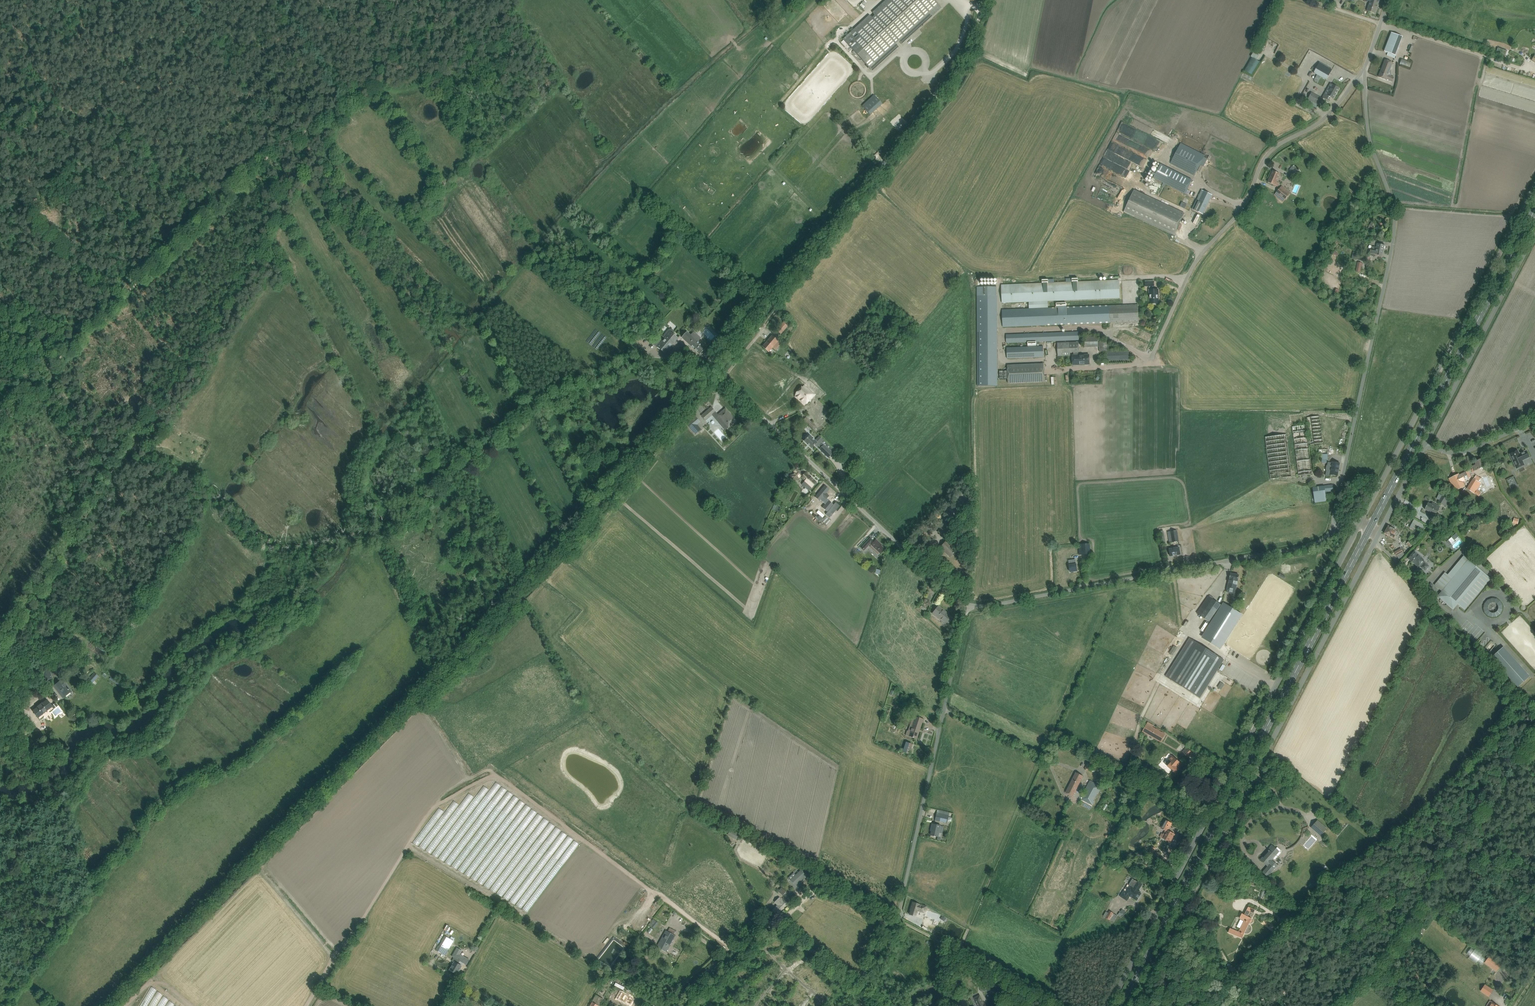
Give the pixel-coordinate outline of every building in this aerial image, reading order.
[(923,24),(922,23),(940,6),(934,0),(886,0),(872,13),(875,15),(872,18),(870,15),(843,39),(872,71),(898,47),(896,44),(899,41),(901,44),(923,24)] [(1375,13),(1379,0),(1370,0),(1367,11),(1375,13)] [(1396,56),(1403,37),(1391,32),(1384,51),(1396,56)] [(1254,51),(1260,55),(1266,45),(1260,41),(1254,51)] [(1402,58),(1400,65),(1410,68),(1412,61),(1402,58)] [(1393,63),(1385,60),(1382,68),(1390,72),(1393,63)] [(1332,70),(1319,62),(1314,73),(1327,80),(1332,70)] [(1388,75),(1390,72),(1382,68),(1378,77),(1386,80),(1387,79),(1390,80),(1389,81),(1392,82),(1394,77),(1388,75)] [(1339,88),(1331,83),(1323,98),(1329,101),(1331,97),(1333,99),(1339,88)] [(1308,99),(1319,105),(1322,98),(1311,93),(1308,99)] [(862,105),(870,115),(882,104),(874,94),(862,105)] [(1142,141),(1151,145),(1154,139),(1146,134),(1142,141)] [(1194,175),(1205,153),(1181,141),(1170,163),(1194,175)] [(1161,164),(1154,178),(1185,194),(1192,180),(1161,164)] [(1296,169),(1291,175),(1295,178),(1300,172),(1296,169)] [(1280,174),(1273,171),(1268,182),(1277,186),(1279,183),(1276,182),(1280,174)] [(1119,179),(1110,201),(1118,204),(1125,185),(1122,184),(1123,181),(1119,179)] [(1356,181),(1352,185),(1356,189),(1360,185),(1356,181)] [(1289,195),(1280,188),(1274,195),(1283,202),(1289,195)] [(1134,190),(1124,212),(1174,235),(1185,213),(1134,190)] [(1207,206),(1212,195),(1204,191),(1194,210),(1203,214),(1207,206)] [(1355,243),(1360,248),(1364,244),(1358,239),(1355,243)] [(1371,255),(1356,252),(1355,259),(1369,262),(1371,255)] [(1120,298),(1119,281),(1001,286),(1002,303),(1029,302),(1030,309),(1002,310),(1003,326),(1107,322),(1110,323),(1139,321),(1138,304),(1048,308),(1048,301),(1120,298)] [(1149,290),(1149,304),(1159,303),(1159,297),(1158,297),(1158,289),(1153,290),(1153,286),(1154,286),(1154,281),(1145,281),(1145,286),(1149,286),(1149,290)] [(995,287),(977,287),(977,386),(997,385),(997,295),(995,295),(995,287)] [(790,323),(786,319),(776,330),(781,334),(790,323)] [(703,333),(713,342),(719,334),(709,326),(703,333)] [(653,342),(652,343),(655,345),(657,347),(665,353),(667,351),(668,352),(671,348),(670,347),(678,338),(674,335),(675,335),(675,334),(675,333),(675,332),(671,329),(670,329),(669,329),(668,329),(668,330),(663,335),(661,339),(658,336),(653,342)] [(687,331),(681,337),(700,354),(702,357),(708,351),(705,349),(698,342),(700,339),(693,332),(690,335),(687,331)] [(1078,340),(1078,332),(1007,335),(1007,343),(1078,340)] [(781,344),(772,335),(762,346),(769,352),(772,348),(775,350),(781,344)] [(1098,347),(1097,337),(1084,338),(1084,348),(1098,347)] [(1099,341),(1099,351),(1109,351),(1109,341),(1099,341)] [(1074,355),(1072,355),(1073,365),(1081,364),(1084,364),(1084,365),(1090,364),(1089,355),(1078,355),(1078,352),(1079,352),(1079,342),(1057,343),(1058,356),(1070,355),(1070,352),(1073,352),(1074,355)] [(1007,348),(1008,358),(1043,357),(1043,346),(1007,348)] [(839,355),(844,360),(848,355),(844,350),(839,355)] [(1130,360),(1129,351),(1106,352),(1107,360),(1130,360)] [(1009,383),(1045,382),(1044,364),(1008,366),(1009,383)] [(700,372),(694,366),(690,370),(696,376),(700,372)] [(795,397),(798,400),(800,398),(806,403),(814,394),(804,385),(796,394),(795,397)] [(715,412),(711,407),(701,415),(706,420),(715,412)] [(730,414),(728,412),(725,409),(715,418),(720,424),(723,421),(728,427),(736,421),(730,414)] [(699,421),(695,416),(687,424),(695,434),(700,430),(695,424),(699,421)] [(1306,425),(1292,427),(1298,474),(1296,474),(1296,476),(1313,473),(1312,471),(1314,470),(1311,448),(1309,449),(1307,432),(1309,432),(1310,444),(1323,443),(1319,416),(1307,417),(1308,430),(1307,430),(1306,425)] [(806,417),(803,420),(812,427),(815,425),(806,417)] [(806,439),(804,441),(811,448),(815,445),(817,447),(818,445),(821,448),(824,445),(821,442),(824,440),(821,438),(817,442),(810,435),(808,433),(804,437),(806,439)] [(1265,437),(1270,479),(1292,476),(1286,434),(1265,437)] [(819,449),(828,458),(833,453),(824,445),(821,448),(819,449)] [(1327,449),(1319,449),(1319,454),(1322,454),(1322,460),(1327,460),(1327,449)] [(1522,460),(1529,457),(1526,451),(1521,453),(1519,454),(1517,450),(1510,454),(1516,468),(1524,465),(1522,460)] [(1473,466),(1475,470),(1483,467),(1481,459),(1475,462),(1476,465),(1473,466)] [(1337,476),(1340,463),(1333,462),(1333,463),(1329,462),(1327,475),(1329,476),(1330,475),(1337,476)] [(791,475),(790,476),(790,478),(791,479),(793,479),(795,481),(799,477),(799,478),(800,477),(801,477),(805,481),(801,484),(805,488),(804,489),(807,491),(808,491),(810,489),(816,482),(806,472),(803,475),(803,474),(797,469),(794,472),(795,472),(793,475),(791,475)] [(1468,471),(1465,472),(1457,476),(1460,482),(1468,479),(1468,478),(1471,477),(1468,471)] [(1480,483),(1479,482),(1481,478),(1476,475),(1467,489),(1474,493),(1480,483)] [(1484,478),(1488,488),(1492,486),(1487,477),(1484,478)] [(825,485),(815,497),(820,501),(820,500),(823,503),(827,499),(829,496),(826,493),(829,489),(825,485)] [(1334,492),(1333,485),(1313,487),(1315,503),(1327,501),(1326,493),(1334,492)] [(1460,501),(1463,497),(1458,493),(1455,496),(1460,501)] [(1450,500),(1443,495),(1438,502),(1446,507),(1450,500)] [(825,504),(822,507),(827,512),(833,504),(827,499),(823,503),(825,504)] [(838,503),(832,509),(837,513),(842,507),(838,503)] [(1439,507),(1436,505),(1432,503),(1431,504),(1428,503),(1425,509),(1432,513),(1433,511),(1436,513),(1439,507)] [(827,517),(823,522),(828,526),(832,521),(827,517)] [(1415,519),(1414,524),(1421,527),(1421,529),(1425,531),(1428,524),(1415,519)] [(947,523),(938,532),(945,538),(953,529),(947,523)] [(1391,527),(1388,526),(1384,533),(1394,538),(1395,536),(1396,536),(1397,536),(1399,534),(1399,533),(1398,532),(1398,531),(1396,530),(1397,527),(1393,525),(1391,527)] [(1449,541),(1456,549),(1464,542),(1457,534),(1449,541)] [(862,547),(861,548),(864,551),(865,550),(870,544),(871,545),(879,553),(884,548),(875,540),(874,541),(873,541),(873,540),(870,538),(862,547)] [(957,549),(947,540),(940,548),(945,552),(946,551),(951,556),(957,549)] [(1090,544),(1082,544),(1082,554),(1091,554),(1090,544)] [(1180,554),(1179,547),(1169,549),(1170,556),(1180,554)] [(1395,552),(1398,558),(1405,555),(1401,549),(1395,552)] [(1423,559),(1414,552),(1408,559),(1418,566),(1418,565),(1420,567),(1425,571),(1429,566),(1424,562),(1422,561),(1423,559)] [(1465,609),(1491,578),(1464,556),(1448,575),(1445,573),(1435,586),(1442,591),(1438,597),(1441,599),(1443,597),(1448,602),(1447,604),(1453,609),(1458,604),(1465,609)] [(1077,571),(1076,560),(1069,561),(1069,565),(1070,572),(1077,571)] [(1231,573),(1227,592),(1235,594),(1239,575),(1231,573)] [(1507,606),(1493,596),(1485,608),(1487,610),(1485,612),(1496,621),(1507,606)] [(1209,621),(1220,605),(1213,599),(1201,616),(1209,621)] [(932,613),(943,622),(947,625),(950,621),(951,620),(950,620),(952,618),(946,613),(946,612),(938,606),(932,613)] [(1166,676),(1199,697),(1223,659),(1197,643),(1190,638),(1166,676)] [(1493,659),(1519,689),(1532,677),(1505,648),(1493,659)] [(51,678),(50,670),(42,672),(44,680),(51,678)] [(54,686),(63,697),(71,692),(61,680),(54,686)] [(33,711),(38,717),(52,706),(50,704),(47,700),(43,703),(42,703),(41,703),(37,706),(37,707),(37,708),(33,711)] [(923,719),(913,716),(908,731),(907,730),(906,735),(917,739),(923,719)] [(1143,730),(1162,741),(1165,734),(1149,725),(1150,724),(1148,722),(1143,730)] [(912,743),(905,741),(902,752),(909,754),(912,743)] [(1182,752),(1189,758),(1193,753),(1186,748),(1182,752)] [(1165,763),(1164,763),(1168,766),(1172,770),(1172,771),(1173,771),(1172,771),(1173,772),(1174,773),(1174,772),(1175,773),(1179,769),(1177,768),(1181,764),(1179,763),(1180,762),(1172,756),(1168,760),(1167,760),(1166,760),(1165,762),(1165,763)] [(1083,776),(1076,772),(1066,793),(1073,796),(1083,776)] [(1088,790),(1082,800),(1092,805),(1094,801),(1094,800),(1097,794),(1098,794),(1102,787),(1090,780),(1086,787),(1085,789),(1088,790)] [(937,812),(935,820),(947,823),(948,815),(937,812)] [(1170,822),(1166,819),(1161,828),(1166,830),(1163,834),(1162,833),(1160,836),(1169,841),(1173,833),(1168,830),(1170,826),(1168,825),(1170,822)] [(1317,820),(1311,828),(1320,836),(1327,829),(1317,820)] [(938,836),(940,825),(932,824),(931,828),(932,829),(930,835),(938,836)] [(1265,855),(1261,859),(1264,862),(1268,866),(1263,872),(1268,876),(1278,865),(1272,860),(1273,858),(1275,859),(1278,856),(1281,852),(1281,851),(1277,847),(1276,849),(1272,845),(1270,847),(1271,848),(1269,850),(1268,851),(1266,853),(1267,853),(1265,855)] [(801,870),(790,880),(795,885),(806,875),(801,870)] [(1130,884),(1131,885),(1126,892),(1124,891),(1122,894),(1122,893),(1120,896),(1127,901),(1129,898),(1128,897),(1129,896),(1136,900),(1137,899),(1138,899),(1140,895),(1140,894),(1141,893),(1140,892),(1141,892),(1138,890),(1142,884),(1138,881),(1137,882),(1133,879),(1130,884)] [(790,899),(787,901),(790,904),(797,897),(793,893),(792,894),(791,893),(788,897),(789,897),(788,898),(790,899)] [(772,910),(777,915),(787,905),(779,897),(774,902),(777,905),(772,910)] [(635,903),(637,904),(635,908),(639,910),(643,902),(638,899),(635,903)] [(915,916),(918,909),(922,910),(923,905),(912,902),(911,907),(912,907),(909,914),(915,916)] [(1244,933),(1251,918),(1247,916),(1249,910),(1254,913),(1255,910),(1248,907),(1244,914),(1242,913),(1239,918),(1244,921),(1239,932),(1230,928),(1228,932),(1242,938),(1244,933)] [(1106,912),(1103,916),(1110,920),(1110,919),(1113,913),(1109,911),(1108,913),(1106,912)] [(664,919),(673,927),(678,923),(672,918),(675,915),(671,912),(669,914),(668,914),(664,919)] [(926,923),(931,926),(937,916),(933,914),(932,916),(927,914),(923,921),(926,923)] [(658,923),(653,919),(649,924),(652,926),(654,929),(658,923)] [(666,931),(657,947),(666,952),(675,935),(673,934),(675,931),(669,928),(667,931),(666,931)] [(453,941),(445,936),(436,950),(445,955),(453,941)] [(781,956),(787,948),(784,946),(778,953),(781,956)] [(1475,949),(1472,947),(1466,954),(1469,957),(1468,958),(1476,964),(1477,962),(1481,965),(1486,958),(1482,955),(1483,954),(1476,948),(1475,949)] [(461,966),(456,963),(458,959),(466,964),(469,959),(460,954),(462,951),(457,948),(452,956),(454,957),(452,960),(454,962),(450,970),(457,974),(461,966)] [(791,962),(798,954),(794,951),(787,958),(791,962)] [(765,957),(772,963),(774,961),(767,955),(765,957)] [(1490,956),(1485,963),(1491,967),(1496,971),(1501,964),(1490,956)] [(806,977),(813,970),(809,965),(802,973),(806,977)] [(809,981),(812,982),(818,973),(815,971),(809,981)] [(789,976),(786,979),(794,985),(797,982),(789,976)] [(736,981),(732,987),(740,994),(744,989),(736,981)] [(981,981),(981,988),(991,989),(991,981),(981,981)] [(784,985),(781,988),(790,995),(793,992),(784,985)] [(1485,985),(1481,991),(1489,996),(1492,990),(1490,988),(1485,985)] [(730,988),(722,994),(730,1003),(737,996),(730,988)] [(756,999),(758,997),(752,991),(749,993),(756,999)] [(832,998),(834,1001),(841,994),(839,992),(832,998)] [(590,1005),(591,1005),(598,1005),(603,999),(596,995),(590,1005)] [(985,1002),(984,1003),(980,995),(973,998),(977,1005),(987,1005),(985,1002)] [(788,1000),(795,1005),(800,1005),(790,998),(788,1000)] [(846,998),(842,1003),(846,1005),(847,1005),(850,1001),(846,998)]
